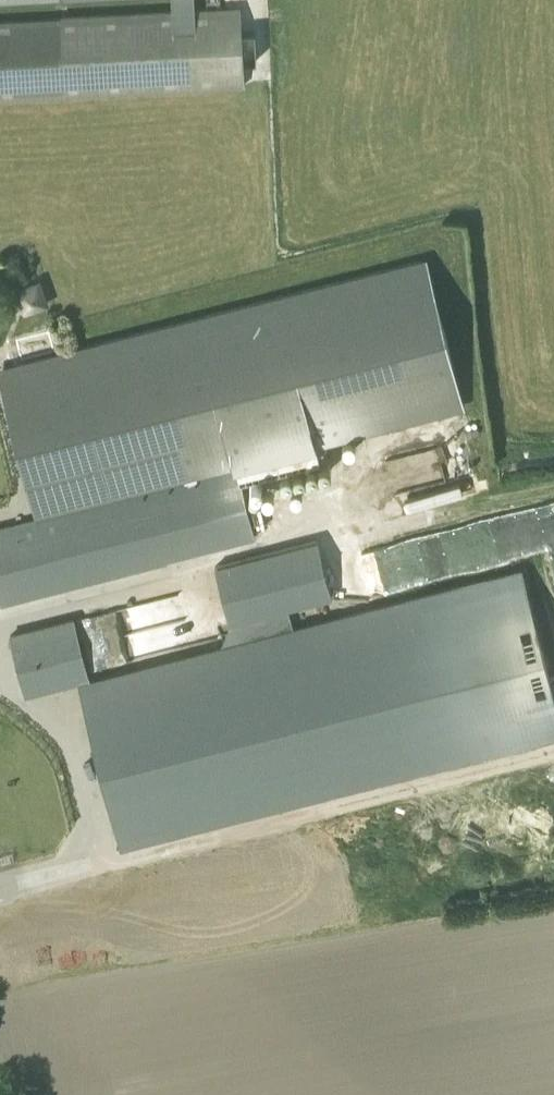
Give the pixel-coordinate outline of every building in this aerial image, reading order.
[(114,91),(245,84),(241,8),(110,15),(0,20),(0,97),(114,91)] [(41,515),(459,408),(421,260),(3,367),(41,515)] [(42,275),(15,285),(25,313),(53,302),(42,275)] [(35,519),(0,528),(0,594),(2,602),(255,537),(237,467),(35,519)] [(391,539),(396,561),(411,557),(415,575),(553,544),(545,505),(391,539)] [(316,537),(291,544),(242,557),(257,617),(332,598),(316,537)] [(518,566),(82,680),(124,843),(553,730),(553,703),(518,566)] [(26,694),(64,685),(89,677),(74,619),(11,635),(26,694)]
